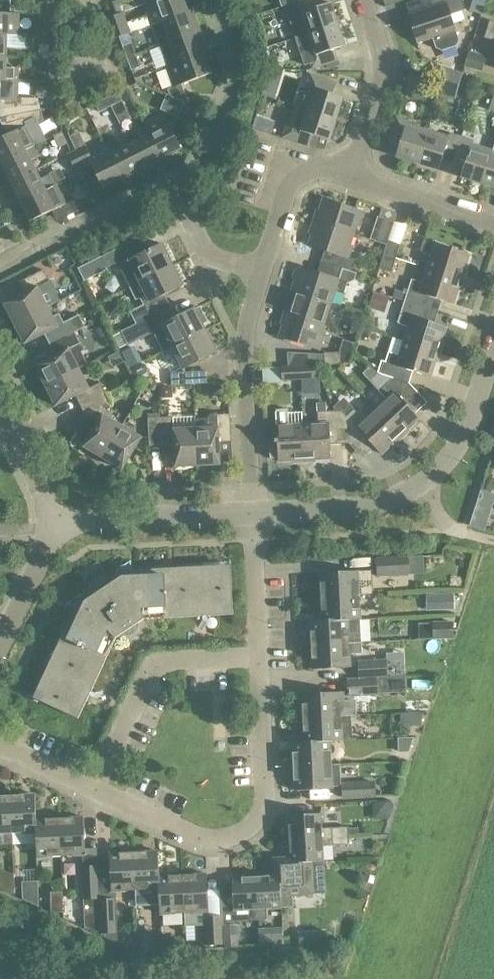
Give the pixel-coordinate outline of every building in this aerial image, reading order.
[(106,19),(113,39),(129,33),(130,34),(151,26),(151,25),(188,11),(184,0),(158,0),(144,5),(148,16),(126,24),(122,14),(106,19)] [(291,4),(284,6),(295,38),(304,35),(338,24),(331,3),(320,6),(318,0),(304,0),(291,4)] [(409,16),(417,42),(433,37),(436,48),(441,50),(456,46),(458,41),(455,30),(450,14),(465,9),(462,0),(430,0),(433,8),(409,16)] [(195,16),(190,18),(188,11),(151,25),(151,26),(153,26),(160,46),(170,42),(200,31),(195,16)] [(19,34),(19,14),(0,14),(0,34),(19,34)] [(44,15),(44,35),(58,35),(59,15),(44,15)] [(493,41),(493,22),(490,20),(484,38),(493,41)] [(338,24),(304,35),(295,38),(304,65),(310,63),(312,68),(338,60),(334,48),(345,45),(338,24)] [(201,47),(206,45),(200,31),(170,42),(160,46),(168,66),(166,67),(167,68),(203,54),(201,47)] [(6,56),(6,35),(19,36),(19,34),(0,34),(0,56),(6,56)] [(49,46),(49,57),(58,58),(58,35),(44,35),(44,46),(49,46)] [(123,46),(127,58),(136,55),(131,43),(123,46)] [(190,104),(182,84),(210,73),(203,54),(167,68),(174,87),(167,89),(170,97),(190,104)] [(136,55),(127,58),(131,70),(140,67),(136,55)] [(5,79),(18,79),(18,69),(6,69),(6,56),(0,56),(0,79),(5,79)] [(49,57),(49,60),(45,60),(45,82),(57,82),(58,58),(49,57)] [(332,95),(336,83),(310,75),(306,87),(309,88),(303,108),(336,119),(343,99),(332,95)] [(9,101),(9,116),(41,110),(38,99),(17,98),(18,79),(5,79),(0,79),(0,101),(9,101)] [(274,99),(277,88),(266,85),(262,95),(274,99)] [(117,92),(107,98),(111,106),(116,117),(127,111),(117,92)] [(111,106),(107,98),(94,104),(98,112),(111,106)] [(197,109),(183,103),(177,118),(191,124),(197,109)] [(287,123),(282,138),(307,146),(311,135),(329,141),(336,119),(303,108),(297,126),(287,123)] [(0,162),(24,150),(36,144),(36,146),(46,141),(38,125),(44,122),(41,110),(9,116),(16,131),(0,139),(0,161),(0,162)] [(163,113),(145,122),(164,158),(181,149),(163,113)] [(396,117),(388,143),(399,147),(396,157),(420,165),(430,131),(407,124),(408,121),(396,117)] [(163,159),(162,158),(164,158),(145,122),(144,123),(145,126),(137,130),(141,138),(130,144),(145,173),(158,167),(156,162),(163,159)] [(456,165),(464,139),(449,134),(448,137),(430,131),(420,165),(438,171),(442,161),(456,165)] [(53,136),(59,148),(67,144),(62,132),(53,136)] [(456,165),(464,168),(461,178),(485,186),(493,156),(493,149),(493,151),(472,144),(472,142),(464,139),(456,165)] [(130,144),(121,148),(117,140),(106,145),(123,179),(128,176),(130,181),(145,173),(130,144)] [(88,152),(85,153),(91,164),(103,189),(123,179),(106,145),(105,143),(88,152)] [(0,162),(4,169),(0,171),(0,173),(6,184),(35,170),(31,162),(41,157),(35,146),(36,146),(36,144),(24,150),(0,162)] [(85,153),(88,152),(85,146),(76,151),(75,150),(67,155),(76,172),(91,164),(85,153)] [(493,189),(493,156),(485,186),(493,189)] [(18,197),(22,204),(46,191),(55,186),(50,175),(40,180),(35,170),(6,184),(13,199),(18,197)] [(55,186),(46,191),(22,204),(31,222),(56,209),(62,220),(79,211),(75,202),(66,204),(57,186),(55,186)] [(361,224),(364,213),(323,200),(319,212),(317,211),(313,222),(355,235),(358,224),(361,224)] [(383,219),(376,242),(388,246),(389,241),(395,223),(383,219)] [(352,272),(356,260),(350,258),(354,247),(351,246),(355,235),(313,222),(310,233),(313,234),(309,246),(344,257),(340,268),(343,269),(352,272)] [(433,255),(429,269),(463,280),(471,255),(426,240),(422,251),(433,255)] [(389,241),(388,246),(380,268),(392,272),(401,245),(389,241)] [(119,267),(130,289),(140,284),(174,267),(163,245),(130,262),(119,267)] [(128,258),(122,247),(101,258),(106,269),(128,258)] [(174,267),(140,284),(130,289),(136,301),(140,299),(144,306),(130,313),(136,324),(170,307),(164,296),(183,286),(174,267)] [(339,280),(301,269),(301,270),(298,269),(295,271),(293,278),(295,281),(291,291),(294,292),(332,304),(336,291),(344,294),(347,283),(355,281),(357,273),(352,272),(343,269),(339,280)] [(393,298),(405,302),(434,311),(438,298),(455,304),(463,280),(429,269),(424,283),(413,279),(408,294),(395,290),(393,298)] [(5,305),(15,325),(49,308),(38,287),(49,281),(44,271),(18,284),(24,295),(5,305)] [(284,314),(325,327),(325,326),(337,330),(340,319),(332,317),(336,305),(332,304),(294,292),(291,303),(288,302),(284,314)] [(410,326),(405,342),(439,353),(448,327),(431,322),(434,311),(405,302),(398,323),(410,326)] [(173,348),(173,349),(207,332),(203,324),(207,322),(200,307),(195,310),(195,309),(176,319),(170,307),(136,324),(137,325),(113,337),(119,349),(128,344),(129,346),(154,333),(164,352),(173,348)] [(85,326),(79,314),(64,322),(59,313),(53,316),(49,308),(15,325),(25,344),(44,334),(50,346),(75,333),(74,332),(85,326)] [(320,350),(323,338),(321,337),(325,327),(284,314),(281,325),(283,325),(279,337),(320,350)] [(207,332),(173,349),(183,369),(217,352),(207,332)] [(55,356),(35,366),(46,386),(80,370),(88,365),(82,353),(86,351),(81,343),(80,343),(75,333),(50,346),(55,356)] [(414,371),(432,376),(439,353),(405,342),(401,355),(389,351),(386,361),(382,360),(378,371),(382,374),(393,378),(392,379),(396,380),(413,385),(411,383),(414,371)] [(324,353),(325,365),(341,364),(340,353),(324,353)] [(315,365),(282,367),(282,380),(316,378),(315,365)] [(80,370),(46,386),(56,406),(75,396),(81,407),(106,395),(100,383),(89,389),(80,370)] [(171,374),(172,385),(208,383),(208,372),(184,373),(171,374)] [(387,399),(375,410),(401,436),(420,418),(408,404),(420,393),(413,385),(396,380),(392,379),(379,391),(387,399)] [(356,388),(346,398),(354,407),(365,397),(356,388)] [(106,395),(81,407),(86,418),(112,405),(106,395)] [(318,423),(305,423),(306,459),(330,458),(330,444),(349,443),(335,410),(328,410),(328,403),(318,404),(319,411),(317,411),(318,423)] [(361,431),(382,454),(401,436),(375,410),(365,420),(354,408),(346,415),(340,410),(335,410),(349,443),(361,431)] [(270,458),(278,458),(279,461),(306,459),(305,423),(289,424),(288,409),(276,409),(277,439),(274,439),(274,442),(270,443),(270,458)] [(219,441),(231,441),(230,414),(217,415),(217,414),(212,414),(207,419),(198,420),(198,429),(200,465),(220,464),(219,441)] [(84,447),(105,459),(124,427),(103,415),(84,447)] [(165,445),(163,417),(148,418),(150,446),(165,445)] [(163,417),(165,445),(174,445),(175,466),(200,465),(198,429),(174,430),(173,417),(163,417)] [(124,427),(105,459),(123,469),(141,437),(124,427)] [(481,489),(475,507),(490,512),(493,499),(493,493),(481,489)] [(362,559),(380,559),(379,549),(362,550),(362,559)] [(409,557),(387,558),(388,569),(377,570),(378,578),(410,576),(409,557)] [(78,719),(116,638),(144,619),(233,614),(231,565),(120,570),(80,597),(34,698),(78,719)] [(358,570),(320,572),(321,596),(359,594),(373,594),(372,571),(358,571),(358,570)] [(348,619),(360,619),(359,594),(321,596),(323,620),(348,619)] [(454,596),(438,597),(439,613),(454,612),(454,596)] [(311,620),(312,645),(349,643),(361,642),(360,619),(348,619),(323,620),(311,620)] [(452,624),(433,625),(433,641),(453,640),(452,624)] [(313,669),(351,667),(350,655),(362,654),(361,642),(349,643),(312,645),(313,669)] [(358,661),(359,678),(386,677),(388,676),(387,659),(358,661)] [(348,695),(378,693),(378,694),(391,694),(390,678),(388,678),(388,676),(386,677),(359,678),(347,679),(348,695)] [(302,694),(304,717),(341,716),(351,715),(355,715),(354,699),(344,699),(344,691),(302,694)] [(421,713),(401,714),(401,725),(422,728),(421,713)] [(351,715),(341,716),(304,717),(305,741),(305,742),(330,740),(330,741),(352,740),(351,715)] [(293,742),(294,766),(332,764),(330,741),(330,740),(305,742),(305,741),(293,742)] [(340,764),(332,764),(294,766),(295,790),(333,788),(341,787),(340,764)] [(374,783),(343,785),(344,799),(375,797),(374,783)] [(35,794),(11,796),(13,833),(36,832),(37,832),(36,819),(37,819),(35,794)] [(3,834),(4,844),(13,843),(12,833),(13,833),(11,796),(0,796),(0,834),(3,834)] [(289,815),(290,839),(349,835),(348,826),(322,828),(321,813),(289,815)] [(60,818),(62,856),(86,855),(84,817),(60,818)] [(37,857),(62,856),(60,818),(37,819),(36,819),(37,832),(36,832),(37,857)] [(323,861),(323,846),(349,844),(349,835),(290,839),(291,857),(292,862),(311,861),(311,862),(323,861)] [(160,904),(159,889),(160,889),(159,876),(160,876),(159,851),(134,852),(136,890),(136,905),(160,904)] [(136,890),(134,852),(110,853),(112,891),(136,890)] [(313,893),(311,862),(311,861),(292,862),(291,857),(282,858),(275,866),(275,876),(280,875),(281,895),(282,907),(295,907),(294,895),(313,893)] [(98,867),(83,867),(83,900),(99,900),(98,867)] [(15,895),(15,875),(0,868),(0,888),(15,895)] [(183,875),(185,913),(185,925),(195,924),(194,912),(209,911),(207,874),(183,875)] [(160,914),(185,913),(183,875),(160,876),(159,876),(160,889),(159,889),(160,904),(160,914)] [(256,877),(258,909),(259,919),(268,919),(267,908),(282,907),(281,895),(280,875),(275,876),(256,877)] [(237,910),(249,909),(250,920),(259,919),(258,909),(256,877),(232,878),(234,910),(237,910)] [(38,881),(22,882),(22,899),(38,907),(38,881)] [(214,906),(225,905),(223,882),(212,883),(214,906)] [(63,893),(51,893),(51,913),(63,913),(63,893)] [(116,901),(101,902),(103,934),(117,934),(116,901)] [(234,910),(223,911),(225,947),(239,946),(237,910),(234,910)] [(223,945),(222,917),(206,917),(208,946),(223,945)] [(299,933),(300,949),(314,948),(313,932),(299,933)] [(103,934),(103,935),(118,942),(117,934),(103,934)] [(148,938),(138,939),(138,955),(149,955),(148,938)]
